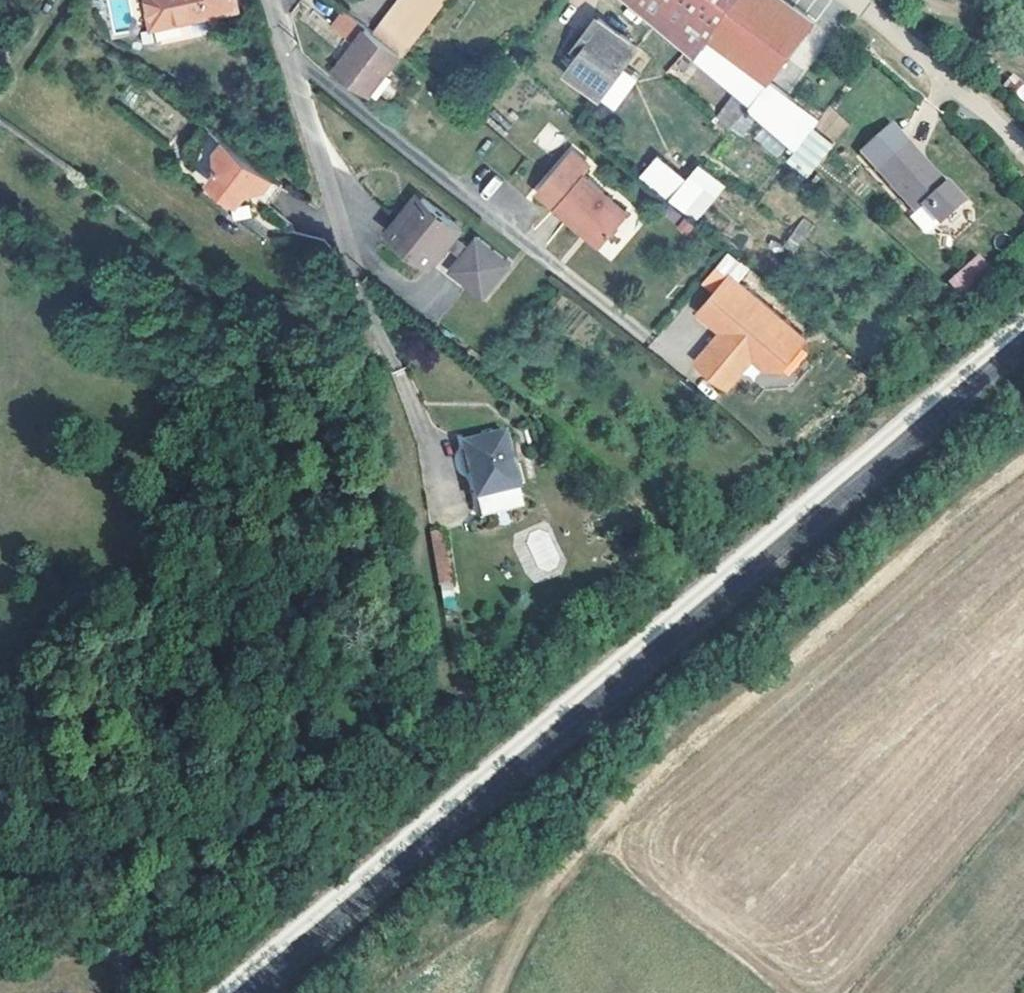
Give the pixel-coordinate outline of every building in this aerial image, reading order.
[(212,7),(241,0),(153,0),(158,20),(212,7)] [(446,1),(445,0),(398,0),(376,25),(374,26),(405,50),(406,48),(446,1)] [(695,55),(736,0),(636,0),(695,55)] [(695,55),(753,108),(816,23),(785,0),(736,0),(695,55)] [(345,40),(358,23),(341,11),(329,27),(345,40)] [(637,45),(598,18),(577,50),(582,54),(569,72),(603,94),(637,45)] [(369,91),(402,51),(368,24),(335,64),(369,91)] [(682,81),(695,66),(682,54),(668,69),(682,81)] [(1012,75),(1005,84),(1023,99),(1023,84),(1012,75)] [(834,143),(849,124),(830,108),(814,127),(834,143)] [(274,172),(266,165),(239,145),(224,133),(216,144),(219,162),(211,172),(240,194),(248,184),(265,183),(274,172)] [(969,204),(952,186),(949,189),(924,161),(927,158),(911,141),(879,170),(920,215),(928,207),(945,227),(969,204)] [(569,145),(563,153),(568,157),(574,150),(569,145)] [(598,234),(626,200),(583,164),(587,159),(574,150),(568,157),(563,153),(537,185),(554,199),(553,200),(581,223),(582,221),(598,234)] [(699,163),(684,179),(657,155),(639,175),(694,224),(726,187),(699,163)] [(421,187),(401,212),(405,215),(425,190),(421,187)] [(464,222),(425,190),(405,215),(401,212),(388,227),(431,262),(450,239),(464,249),(480,263),(470,275),(485,288),(512,256),(478,229),(470,238),(459,228),(464,222)] [(798,216),(786,247),(799,252),(812,222),(798,216)] [(453,262),(470,275),(480,263),(464,249),(453,262)] [(979,253),(948,280),(961,294),(991,267),(979,253)] [(781,367),(783,368),(809,340),(732,273),(706,303),(781,367)] [(767,369),(781,367),(706,303),(700,310),(724,331),(719,337),(717,336),(697,358),(729,386),(754,357),(767,369)] [(475,516),(521,507),(504,432),(458,442),(475,516)] [(437,550),(450,547),(446,527),(433,529),(437,550)] [(441,568),(453,566),(450,547),(437,550),(441,568)] [(443,582),(456,579),(453,566),(441,568),(443,582)] [(459,597),(456,579),(443,582),(446,599),(459,597)]
